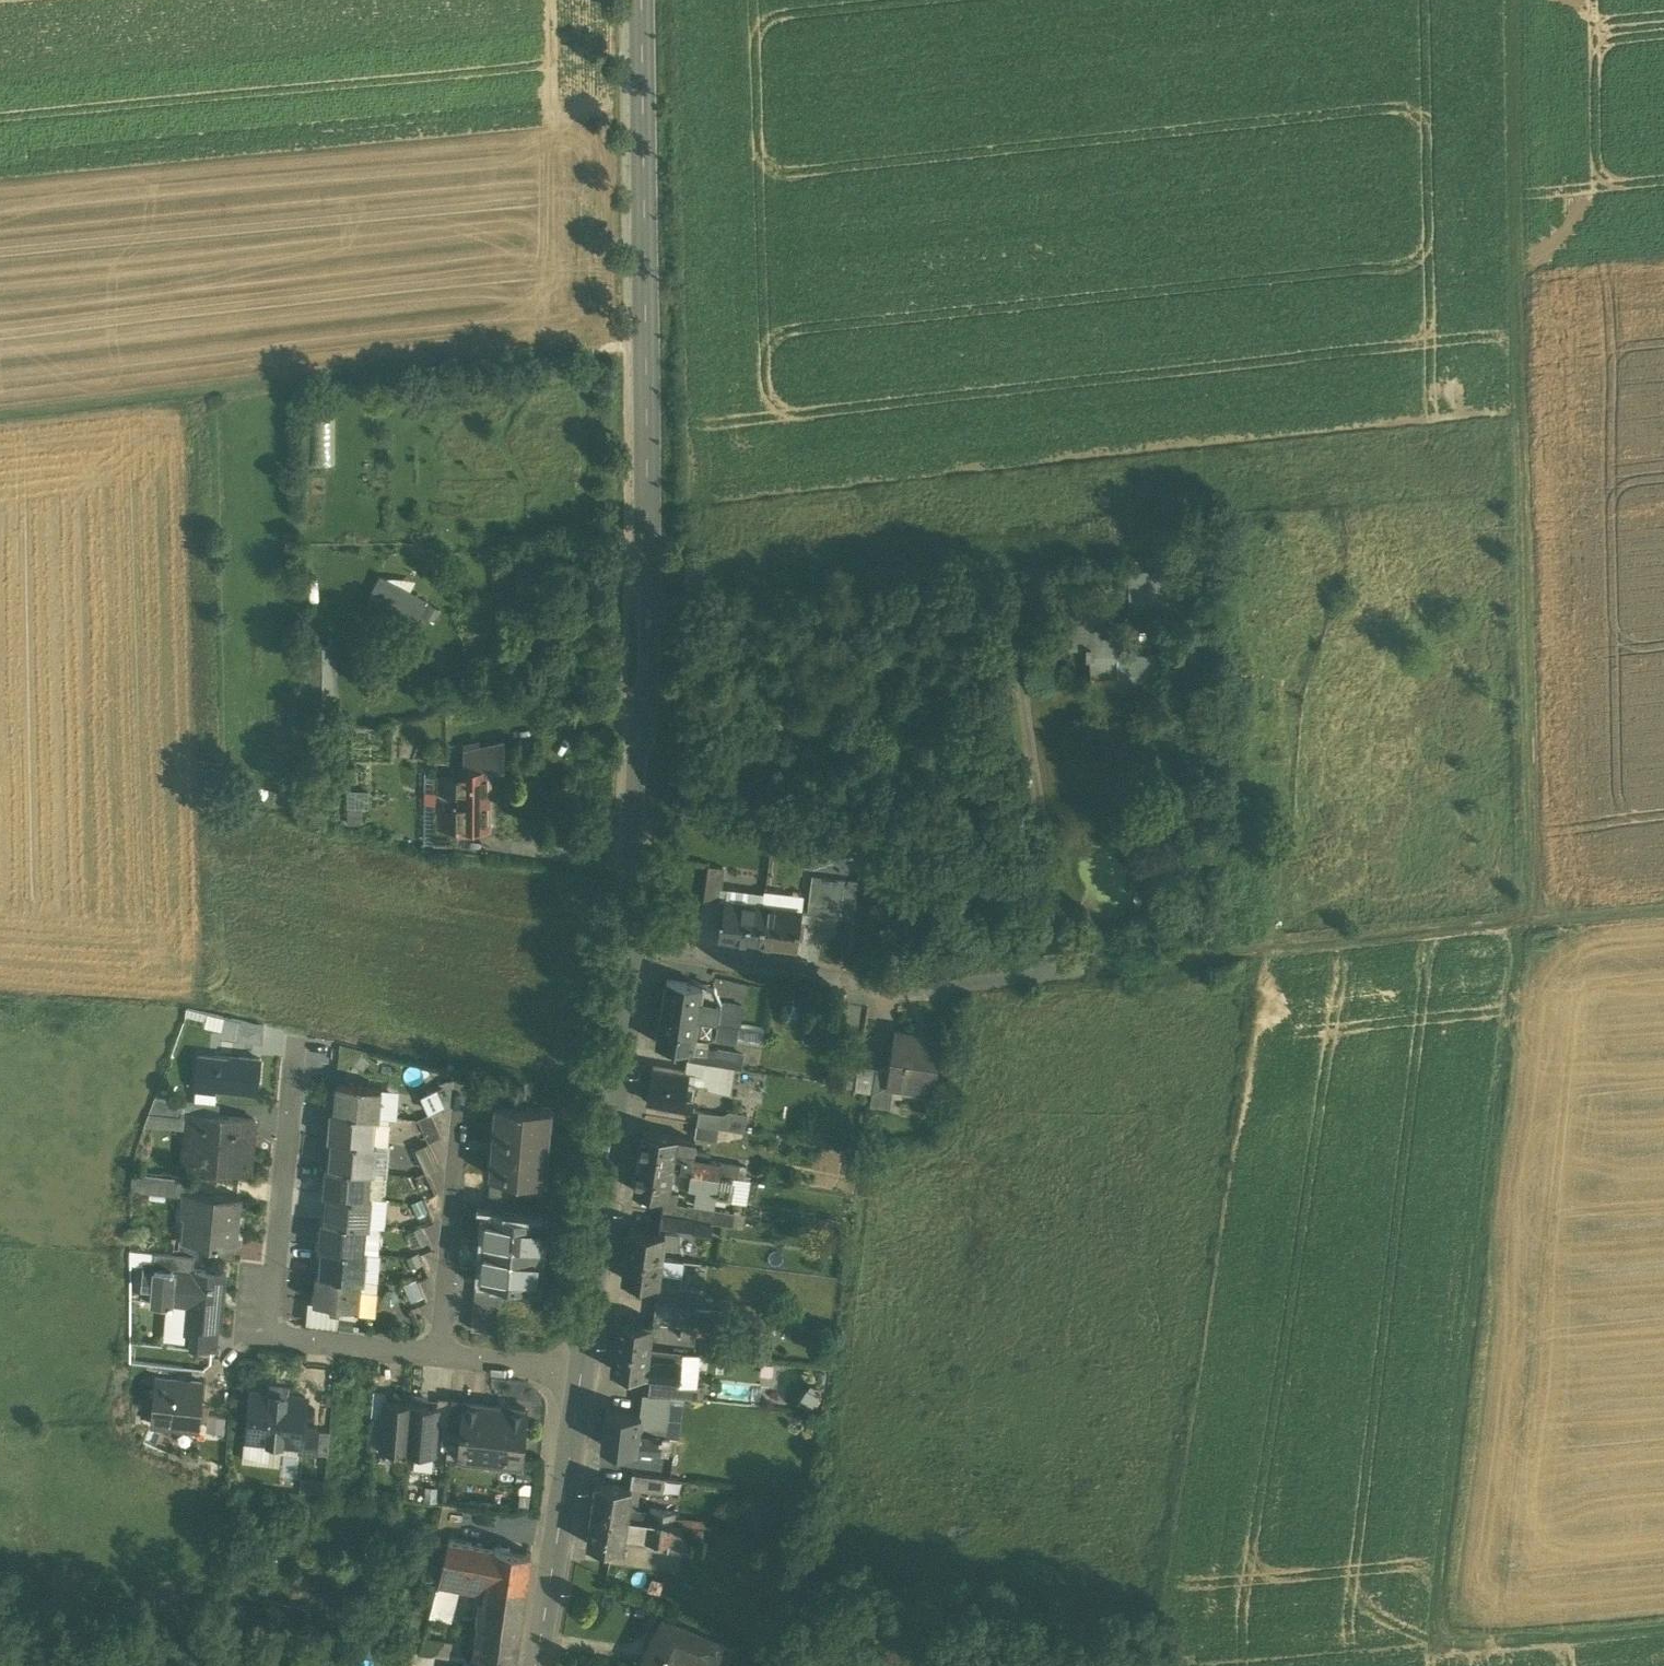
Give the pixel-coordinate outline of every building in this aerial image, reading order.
[(338,462),(336,416),(311,417),(313,463),(338,462)] [(1111,566),(1111,605),(1148,605),(1148,566),(1111,566)] [(427,599),(381,576),(367,602),(414,625),(427,599)] [(1131,650),(1131,631),(1103,631),(1102,607),(1064,607),(1065,645),(1086,645),(1087,654),(1089,654),(1090,673),(1117,672),(1118,689),(1156,688),(1155,650),(1131,650)] [(322,646),(306,646),(306,712),(322,712),(322,646)] [(402,759),(426,758),(425,744),(425,739),(401,740),(402,759)] [(453,765),(453,771),(438,772),(438,794),(491,792),(490,765),(503,765),(502,739),(465,747),(464,764),(453,765)] [(369,789),(348,790),(348,805),(370,804),(369,789)] [(491,792),(438,794),(438,808),(434,808),(434,839),(458,839),(458,824),(491,824),(491,792)] [(723,865),(708,863),(704,897),(719,898),(723,865)] [(812,874),(808,909),(854,915),(858,880),(812,874)] [(762,903),(724,899),(722,914),(721,913),(718,935),(758,940),(762,903)] [(802,908),(762,903),(758,940),(797,945),(802,908)] [(703,984),(668,978),(663,1009),(698,1015),(703,984)] [(703,984),(698,1015),(718,1018),(722,1001),(715,987),(703,984)] [(743,1005),(722,1001),(718,1018),(740,1022),(743,1005)] [(698,1015),(663,1009),(658,1041),(691,1047),(693,1047),(698,1015)] [(698,1015),(693,1047),(707,1049),(707,1047),(708,1039),(715,1036),(718,1018),(698,1015)] [(740,1022),(718,1018),(715,1036),(737,1040),(740,1022)] [(264,1027),(236,1021),(235,1040),(262,1044),(264,1027)] [(740,1022),(737,1040),(764,1044),(766,1027),(740,1022)] [(942,1035),(894,1027),(888,1066),(886,1081),(894,1083),(934,1089),(942,1035)] [(693,1047),(691,1047),(689,1058),(737,1066),(742,1067),(744,1054),(707,1047),(707,1049),(693,1047)] [(260,1060),(239,1058),(239,1061),(198,1057),(195,1092),(216,1094),(216,1090),(257,1094),(260,1060)] [(686,1071),(654,1065),(648,1101),(691,1109),(695,1082),(708,1085),(708,1088),(732,1093),(737,1066),(689,1058),(688,1058),(686,1071)] [(888,1066),(858,1061),(855,1085),(872,1088),(870,1101),(890,1104),(894,1083),(886,1081),(888,1066)] [(362,1084),(357,1084),(357,1085),(336,1084),(333,1112),(376,1116),(379,1116),(381,1088),(362,1086),(362,1084)] [(432,1086),(420,1092),(430,1113),(431,1115),(443,1109),(432,1086)] [(523,1091),(498,1089),(496,1102),(522,1104),(523,1091)] [(155,1102),(149,1117),(180,1120),(182,1104),(155,1102)] [(522,1104),(496,1102),(490,1175),(515,1177),(545,1179),(551,1106),(522,1104)] [(699,1109),(697,1123),(718,1126),(744,1131),(747,1113),(729,1110),(729,1114),(699,1109)] [(333,1112),(330,1112),(328,1140),(331,1140),(373,1144),(376,1116),(333,1112)] [(430,1113),(417,1119),(427,1141),(428,1143),(441,1137),(431,1115),(430,1113)] [(254,1123),(189,1117),(184,1168),(249,1174),(254,1123)] [(718,1126),(697,1123),(695,1136),(716,1139),(718,1126)] [(677,1136),(643,1131),(638,1160),(672,1165),(677,1136)] [(695,1139),(677,1136),(672,1165),(681,1167),(691,1169),(693,1156),(694,1149),(695,1139)] [(373,1144),(331,1140),(329,1168),(371,1172),(374,1172),(376,1144),(373,1144)] [(427,1141),(415,1147),(425,1169),(426,1171),(438,1165),(428,1143),(427,1141)] [(694,1149),(693,1156),(709,1159),(710,1152),(694,1149)] [(709,1159),(693,1156),(691,1169),(720,1173),(734,1176),(738,1176),(740,1163),(709,1159)] [(672,1165),(638,1160),(633,1190),(664,1195),(667,1195),(669,1186),(672,1165)] [(691,1169),(681,1167),(679,1182),(690,1185),(688,1198),(714,1203),(716,1197),(720,1173),(691,1169)] [(329,1168),(325,1168),(323,1195),(326,1196),(368,1199),(371,1172),(329,1168)] [(425,1169),(412,1175),(423,1197),(423,1199),(436,1193),(426,1171),(425,1169)] [(734,1176),(720,1173),(716,1197),(729,1199),(730,1193),(733,1193),(735,1182),(733,1181),(734,1176)] [(515,1177),(490,1175),(487,1211),(512,1213),(515,1177)] [(678,1187),(669,1186),(667,1195),(664,1195),(663,1200),(676,1202),(678,1187)] [(240,1200),(183,1195),(181,1222),(186,1222),(184,1246),(194,1247),(194,1249),(235,1253),(240,1200)] [(368,1199),(326,1196),(324,1223),(366,1227),(369,1227),(372,1200),(368,1199)] [(423,1197),(410,1203),(420,1225),(421,1226),(434,1220),(423,1199),(423,1197)] [(663,1200),(661,1212),(708,1220),(728,1223),(730,1211),(676,1202),(663,1200)] [(512,1213),(487,1211),(481,1279),(501,1280),(536,1283),(541,1216),(512,1213)] [(708,1220),(661,1212),(659,1222),(706,1230),(708,1220)] [(324,1223),(321,1223),(318,1251),(321,1251),(364,1255),(366,1227),(324,1223)] [(421,1226),(420,1225),(408,1230),(418,1252),(419,1254),(431,1248),(421,1226)] [(665,1232),(628,1227),(625,1252),(662,1257),(665,1232)] [(184,1246),(179,1246),(177,1260),(194,1262),(234,1265),(235,1253),(194,1249),(194,1247),(184,1246)] [(364,1255),(321,1251),(319,1279),(361,1283),(364,1283),(367,1255),(364,1255)] [(418,1252),(405,1258),(415,1280),(416,1282),(429,1276),(419,1254),(418,1252)] [(662,1257),(625,1252),(622,1278),(658,1282),(660,1270),(662,1257)] [(173,1260),(155,1258),(154,1266),(143,1265),(143,1272),(142,1272),(141,1292),(152,1293),(151,1306),(153,1307),(153,1306),(172,1308),(172,1303),(189,1305),(186,1329),(185,1337),(191,1338),(212,1340),(212,1334),(220,1335),(220,1332),(221,1315),(223,1293),(225,1294),(226,1277),(193,1275),(194,1262),(177,1260),(173,1260)] [(681,1273),(660,1270),(658,1282),(680,1285),(681,1273)] [(481,1279),(475,1278),(472,1316),(498,1318),(501,1280),(481,1279)] [(319,1279),(316,1279),(313,1307),(330,1309),(330,1312),(339,1313),(339,1309),(359,1311),(361,1283),(319,1279)] [(415,1280),(403,1286),(414,1310),(426,1304),(416,1282),(415,1280)] [(680,1285),(658,1282),(656,1302),(695,1307),(698,1287),(680,1285)] [(695,1307),(656,1302),(653,1323),(693,1328),(695,1307)] [(498,1318),(472,1316),(471,1331),(496,1333),(498,1318)] [(653,1323),(617,1318),(614,1343),(650,1348),(651,1338),(653,1323)] [(693,1328),(653,1323),(651,1338),(691,1343),(693,1328)] [(185,1337),(183,1337),(182,1353),(190,1354),(191,1338),(185,1337)] [(212,1340),(191,1338),(190,1354),(215,1356),(216,1340),(212,1340)] [(650,1348),(614,1343),(611,1368),(647,1373),(649,1357),(650,1348)] [(682,1361),(649,1357),(647,1373),(652,1374),(680,1377),(682,1361)] [(672,1397),(703,1401),(705,1387),(679,1384),(680,1377),(652,1374),(649,1394),(672,1397)] [(202,1388),(155,1384),(152,1424),(171,1425),(170,1430),(199,1433),(202,1388)] [(661,1437),(667,1437),(672,1397),(649,1394),(644,1394),(641,1415),(639,1434),(661,1437)] [(305,1401),(252,1396),(248,1441),(301,1446),(305,1401)] [(386,1397),(373,1396),(371,1422),(383,1423),(385,1406),(386,1397)] [(412,1399),(403,1398),(402,1406),(402,1408),(411,1408),(412,1399)] [(421,1400),(412,1399),(411,1408),(420,1409),(421,1408),(421,1400)] [(452,1403),(438,1401),(437,1409),(436,1427),(450,1428),(452,1403)] [(450,1428),(450,1431),(463,1431),(464,1403),(452,1403),(450,1428)] [(480,1405),(464,1403),(463,1431),(477,1431),(480,1405)] [(525,1408),(480,1405),(477,1431),(463,1431),(459,1462),(520,1468),(525,1408)] [(385,1406),(383,1423),(381,1452),(400,1454),(407,1455),(411,1408),(402,1408),(385,1406)] [(437,1409),(421,1408),(420,1409),(411,1408),(407,1455),(414,1455),(433,1457),(436,1427),(437,1409)] [(641,1415),(605,1411),(601,1445),(637,1450),(639,1434),(641,1415)] [(321,1434),(319,1456),(328,1456),(330,1435),(321,1434)] [(661,1437),(639,1434),(637,1450),(659,1453),(661,1437)] [(661,1437),(659,1453),(675,1455),(677,1439),(667,1437),(661,1437)] [(665,1481),(633,1476),(631,1489),(663,1495),(665,1481)] [(631,1489),(596,1483),(592,1515),(627,1521),(631,1489)] [(674,1515),(651,1511),(650,1519),(649,1524),(672,1528),(674,1515)] [(627,1521),(592,1515),(587,1546),(622,1551),(624,1542),(627,1521)] [(642,1523),(627,1521),(624,1542),(645,1545),(649,1524),(642,1523)] [(672,1528),(649,1524),(645,1545),(669,1549),(672,1528)] [(687,1531),(672,1528),(669,1549),(668,1554),(683,1557),(687,1531)] [(448,1542),(440,1575),(461,1579),(481,1582),(488,1584),(493,1549),(448,1542)] [(645,1545),(645,1551),(668,1554),(669,1549),(645,1545)] [(531,1555),(493,1549),(488,1584),(482,1624),(520,1629),(530,1562),(531,1555)] [(440,1575),(429,1616),(444,1620),(450,1622),(461,1579),(440,1575)] [(419,1656),(434,1658),(463,1663),(466,1649),(438,1645),(444,1620),(429,1616),(419,1656)] [(641,1665),(684,1665),(687,1661),(698,1665),(716,1665),(723,1650),(662,1621),(641,1665)] [(482,1624),(476,1665),(486,1665),(515,1665),(520,1629),(482,1624)] [(410,1654),(408,1665),(433,1665),(434,1658),(419,1656),(410,1654)]
